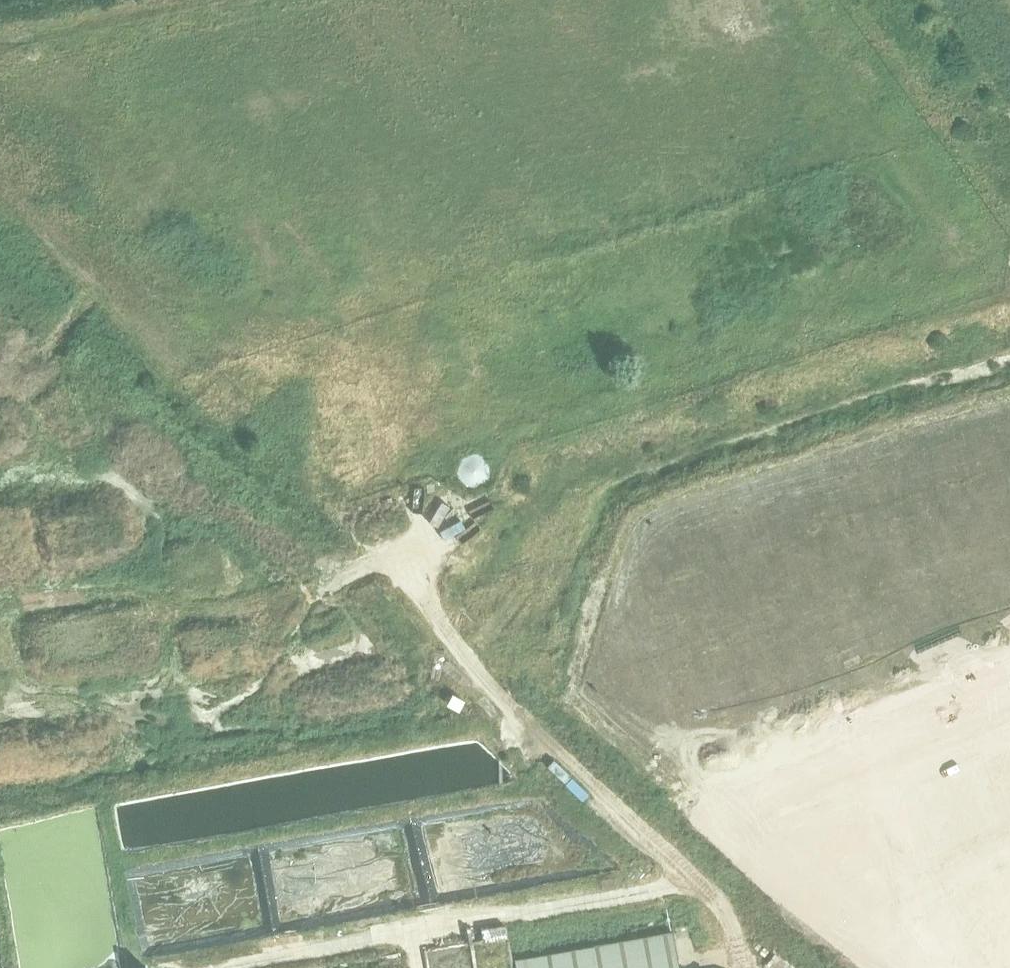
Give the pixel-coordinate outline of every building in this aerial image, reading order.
[(461,463),(475,488),(501,474),(487,449),(461,463)] [(458,534),(453,528),(438,542),(451,557),(489,524),(475,508),(464,518),(469,524),(458,534)] [(467,709),(473,696),(459,690),(453,703),(467,709)] [(490,939),(513,936),(511,922),(489,924),(490,939)] [(516,967),(679,967),(672,931),(515,960),(516,967)]
